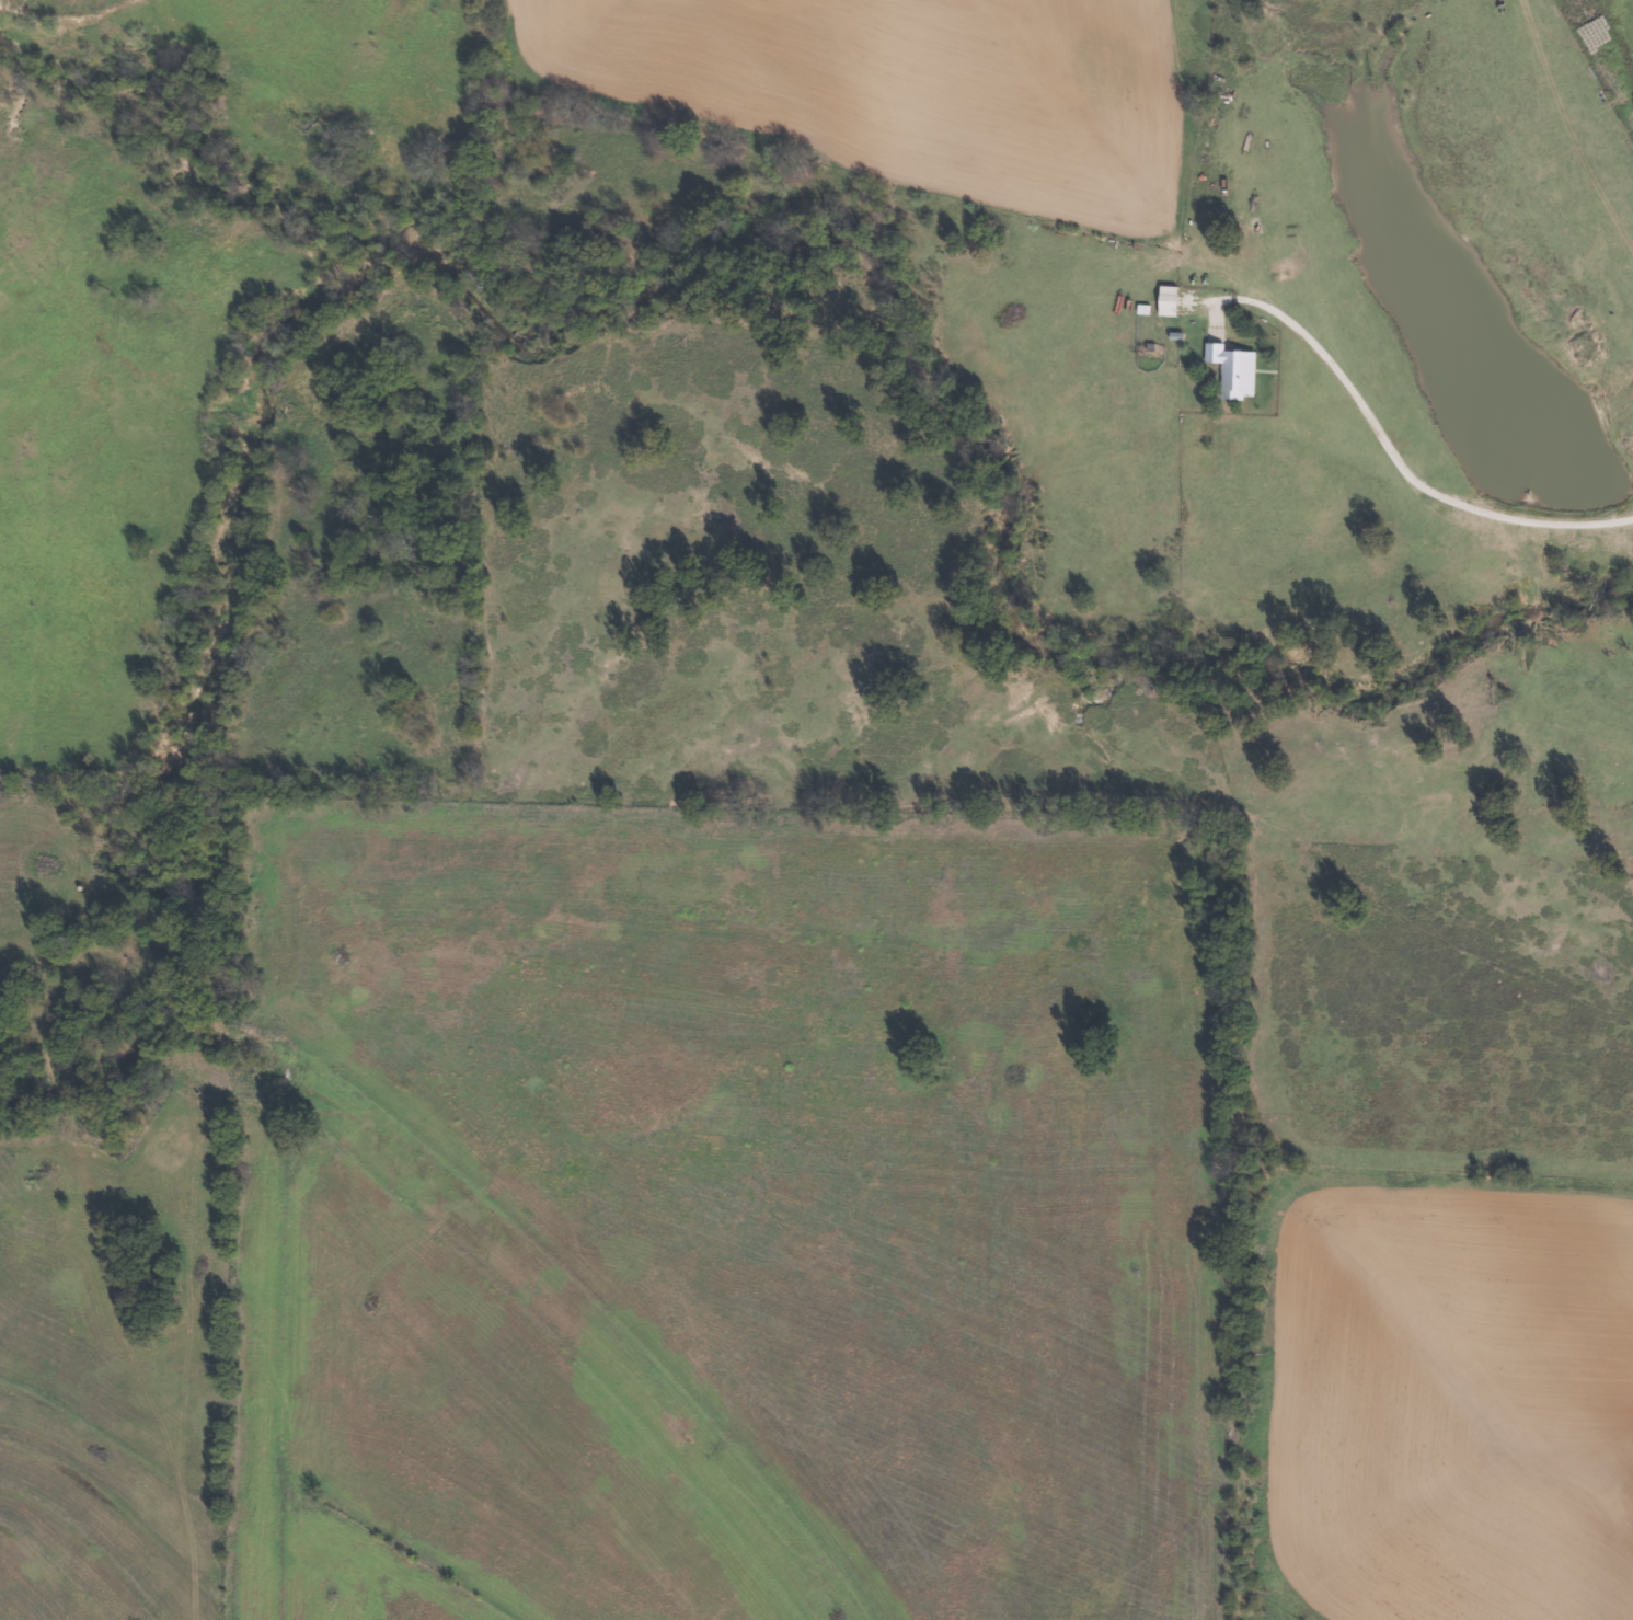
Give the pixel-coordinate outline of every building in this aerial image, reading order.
[(1258,352),(1227,352),(1227,344),(1208,343),(1208,363),(1225,363),(1224,399),(1257,400),(1258,352)]
